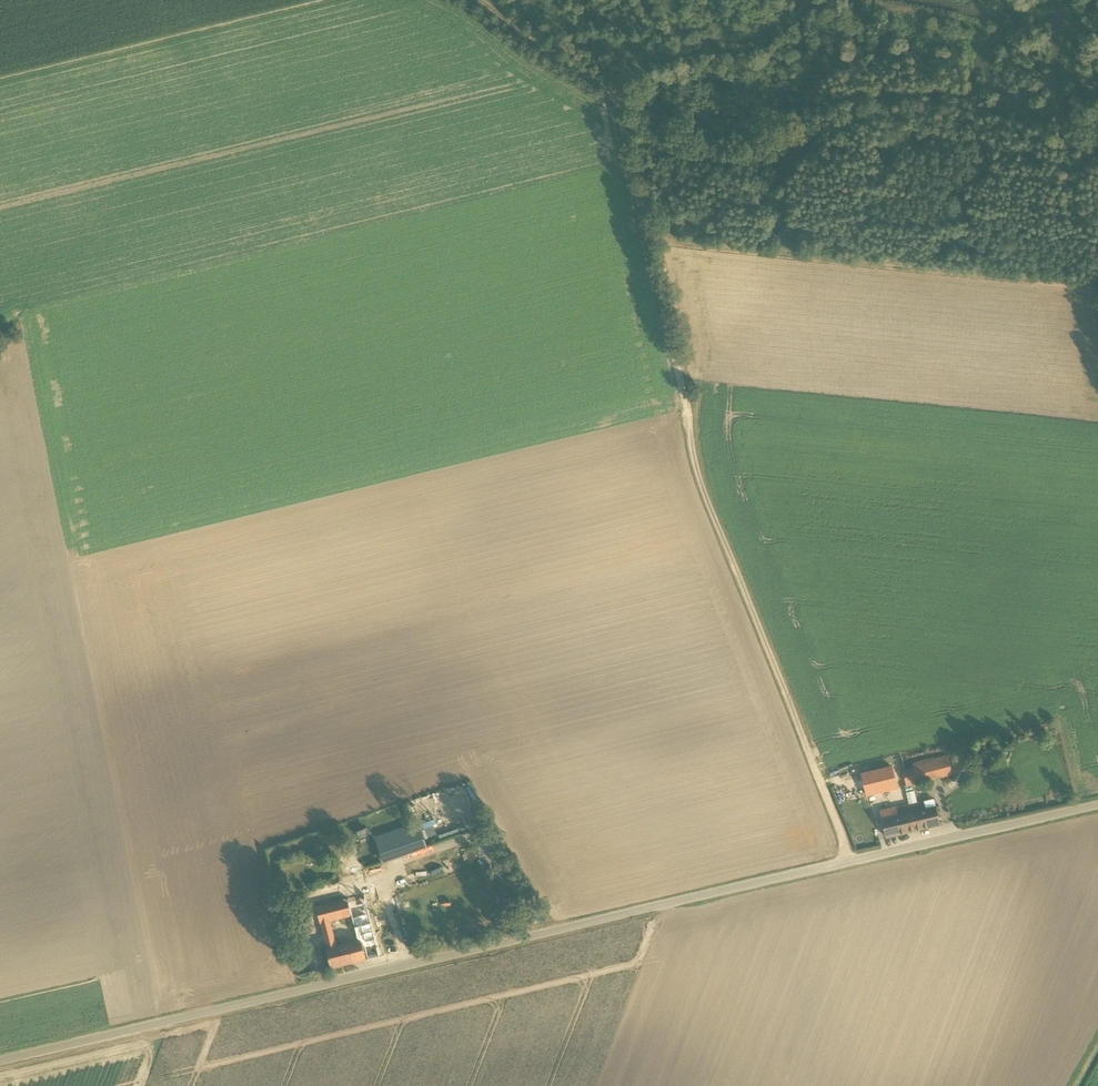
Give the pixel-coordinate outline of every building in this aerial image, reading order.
[(953,773),(948,754),(933,758),(933,757),(912,762),(912,765),(903,768),(908,785),(953,773)] [(891,767),(861,774),(867,796),(897,788),(891,767)] [(919,801),(917,802),(909,804),(907,804),(914,831),(940,825),(933,798),(924,800),(926,808),(921,809),(919,801)] [(887,838),(914,831),(907,804),(896,807),(896,809),(882,812),(883,818),(882,819),(887,838)] [(427,848),(418,821),(375,835),(384,862),(427,848)] [(392,953),(376,892),(348,899),(346,891),(315,899),(323,933),(329,931),(326,922),(352,916),(356,934),(346,936),(348,942),(336,945),(335,938),(325,940),(332,968),(392,953)]
